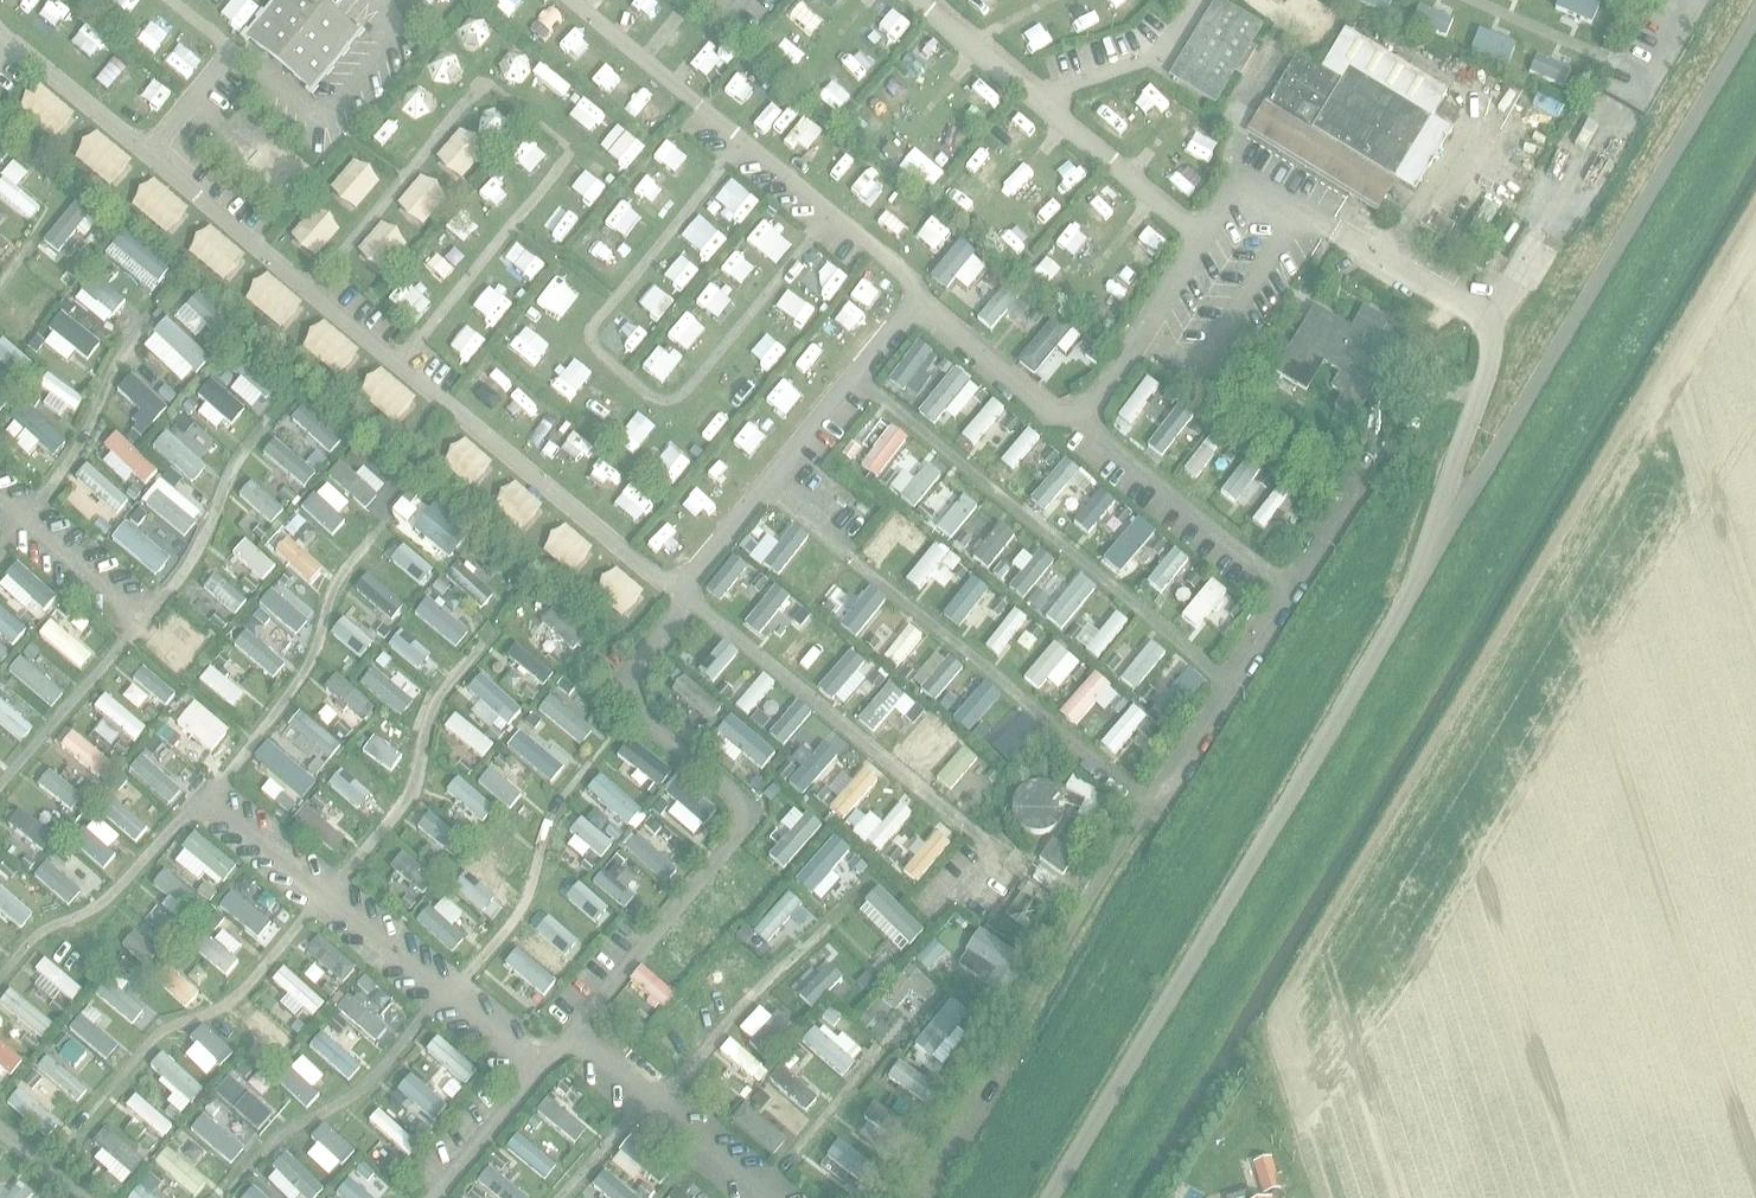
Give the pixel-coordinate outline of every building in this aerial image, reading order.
[(39,1),(67,19),(75,7),(64,0),(40,0),(39,1)] [(240,38),(247,44),(249,41),(307,88),(305,91),(312,97),(318,90),(316,88),(325,77),(327,79),(334,71),(332,69),(341,58),(343,60),(349,52),(347,50),(357,39),(358,41),(364,33),(357,27),(355,30),(318,0),(271,0),(270,1),(272,2),(263,13),(261,12),(255,20),(257,21),(248,32),(246,31),(240,38)] [(1169,76),(1216,105),(1235,73),(1240,77),(1257,50),(1251,46),(1262,26),(1219,0),(1215,0),(1169,76)] [(1387,15),(1394,0),(1352,0),(1387,15)] [(1583,0),(1559,0),(1555,11),(1594,27),(1602,8),(1583,0)] [(471,36),(493,21),(479,2),(457,17),(471,36)] [(1455,21),(1419,6),(1411,25),(1447,39),(1455,21)] [(706,25),(683,48),(692,57),(715,33),(706,25)] [(1377,204),(1392,179),(1415,193),(1452,131),(1431,119),(1447,93),(1344,31),(1322,68),(1297,53),(1292,61),(1287,71),(1252,128),(1377,204)] [(1517,48),(1481,32),(1473,51),(1509,66),(1517,48)] [(434,69),(458,66),(455,42),(430,45),(434,69)] [(543,49),(535,60),(563,81),(571,70),(543,49)] [(1571,72),(1538,57),(1530,74),(1564,89),(1571,72)] [(1161,91),(1168,80),(1149,67),(1141,78),(1161,91)] [(800,71),(792,79),(805,91),(813,83),(800,71)] [(161,75),(148,99),(165,108),(177,84),(161,75)] [(415,107),(433,95),(423,81),(406,94),(415,107)] [(808,102),(788,125),(806,141),(826,118),(808,102)] [(388,109),(381,128),(402,136),(409,117),(388,109)] [(486,113),(489,126),(510,122),(508,109),(486,113)] [(1213,141),(1219,119),(1207,115),(1201,137),(1213,141)] [(1474,144),(1487,148),(1496,121),(1484,117),(1474,144)] [(672,123),(657,147),(679,160),(693,136),(672,123)] [(0,137),(0,163),(2,165),(14,149),(0,137)] [(873,197),(893,171),(866,151),(846,177),(873,197)] [(646,153),(627,179),(652,196),(671,170),(646,153)] [(20,154),(13,162),(25,172),(32,164),(20,154)] [(337,169),(356,185),(368,170),(348,155),(337,169)] [(3,179),(0,183),(0,199),(30,223),(41,210),(3,179)] [(429,208),(444,195),(430,179),(415,192),(429,208)] [(326,206),(337,196),(325,182),(314,192),(326,206)] [(569,224),(590,203),(571,185),(551,206),(569,224)] [(725,193),(717,204),(735,220),(744,209),(725,193)] [(59,254),(90,216),(75,204),(44,241),(59,254)] [(720,244),(732,218),(711,208),(699,234),(720,244)] [(764,249),(781,224),(758,208),(741,233),(764,249)] [(407,232),(421,222),(412,209),(397,219),(407,232)] [(1430,211),(1422,223),(1429,228),(1437,215),(1430,211)] [(297,213),(284,230),(305,245),(317,228),(297,213)] [(1454,225),(1439,216),(1431,230),(1455,244),(1460,235),(1451,230),(1454,225)] [(102,224),(92,236),(99,241),(109,229),(102,224)] [(170,269),(125,232),(112,248),(157,285),(170,269)] [(381,264),(396,249),(381,234),(367,249),(381,264)] [(0,240),(0,260),(10,248),(0,240)] [(732,240),(720,261),(733,269),(745,248),(732,240)] [(976,256),(960,243),(930,279),(946,292),(976,256)] [(694,248),(675,271),(684,279),(703,256),(694,248)] [(548,268),(537,291),(559,302),(570,278),(548,268)] [(172,270),(163,281),(171,287),(179,277),(172,270)] [(419,308),(432,292),(405,270),(392,285),(419,308)] [(994,272),(984,283),(992,290),(1002,279),(994,272)] [(124,304),(94,279),(83,292),(112,317),(124,304)] [(992,332),(1021,296),(1007,285),(978,321),(992,332)] [(235,327),(197,296),(185,311),(222,342),(235,327)] [(64,299),(58,307),(68,316),(74,308),(64,299)] [(469,304),(454,334),(477,346),(492,316),(469,304)] [(1355,417),(1401,342),(1381,330),(1387,320),(1363,306),(1350,327),(1315,305),(1275,369),(1304,387),(1322,358),(1340,369),(1331,384),(1343,391),(1335,405),(1355,417)] [(1037,308),(1027,319),(1035,326),(1045,315),(1037,308)] [(0,318),(0,327),(9,334),(15,326),(20,320),(7,309),(0,318)] [(99,349),(62,318),(49,333),(87,364),(99,349)] [(1073,332),(1056,318),(1018,364),(1034,378),(1073,332)] [(535,360),(550,342),(524,319),(509,337),(535,360)] [(210,363),(167,322),(154,336),(197,376),(210,363)] [(15,326),(9,334),(20,343),(26,335),(15,326)] [(36,336),(26,347),(34,354),(44,342),(36,336)] [(934,356),(918,344),(888,382),(904,394),(934,356)] [(4,345),(0,349),(0,367),(21,384),(33,370),(4,345)] [(1092,347),(1085,356),(1097,366),(1104,357),(1092,347)] [(282,386),(244,355),(232,370),(269,401),(282,386)] [(940,359),(934,366),(941,372),(947,365),(940,359)] [(221,369),(214,377),(225,387),(232,378),(221,369)] [(971,384),(954,371),(920,412),(936,426),(971,384)] [(83,401),(48,377),(40,388),(75,412),(83,401)] [(168,411),(131,378),(118,393),(142,414),(133,424),(146,436),(168,411)] [(1131,427),(1160,389),(1147,380),(1118,418),(1131,427)] [(246,411),(211,383),(199,398),(234,427),(246,411)] [(164,385),(157,393),(168,403),(175,395),(164,385)] [(977,388),(970,396),(980,405),(987,396),(977,388)] [(1170,390),(1163,398),(1172,405),(1179,397),(1170,390)] [(189,399),(182,407),(190,414),(197,406),(189,399)] [(1004,412),(993,403),(961,439),(972,448),(1004,412)] [(65,444),(21,406),(8,421),(52,459),(65,444)] [(1164,459),(1195,418),(1179,407),(1148,448),(1164,459)] [(342,441),(305,410),(292,425),(330,456),(342,441)] [(182,413),(174,422),(186,432),(194,423),(182,413)] [(1011,415),(1001,427),(1009,434),(1019,422),(1011,415)] [(1200,418),(1190,430),(1198,437),(1208,424),(1200,418)] [(859,447),(867,434),(854,426),(846,440),(859,447)] [(906,442),(889,429),(881,439),(872,432),(861,445),(870,452),(858,467),(875,480),(906,442)] [(133,430),(125,438),(133,445),(140,437),(133,430)] [(1039,441),(1028,432),(1000,464),(1012,474),(1039,441)] [(1226,444),(1214,434),(1185,473),(1197,482),(1226,444)] [(5,454),(13,446),(0,435),(0,450),(5,454)] [(158,472),(116,436),(104,450),(145,487),(158,472)] [(207,471),(167,437),(155,451),(195,485),(207,471)] [(457,463),(472,450),(461,437),(446,449),(457,463)] [(316,477),(274,442),(262,455),(304,491),(316,477)] [(851,443),(842,455),(851,462),(860,450),(851,443)] [(1232,444),(1222,456),(1231,463),(1241,451),(1232,444)] [(355,446),(345,457),(357,468),(367,457),(355,446)] [(1051,448),(1040,460),(1048,467),(1059,455),(1051,448)] [(316,452),(306,462),(316,471),(325,461),(316,452)] [(1079,474),(1065,462),(1031,501),(1044,513),(1079,474)] [(1236,504),(1259,472),(1246,462),(1222,495),(1236,504)] [(378,496),(340,465),(328,480),(365,512),(378,496)] [(941,479),(928,467),(901,499),(914,511),(941,479)] [(128,503),(88,468),(75,481),(115,517),(128,503)] [(169,468),(159,480),(172,490),(182,478),(169,468)] [(1267,470),(1257,483),(1266,489),(1276,477),(1267,470)] [(892,472),(883,484),(888,488),(897,476),(892,472)] [(132,485),(125,493),(134,500),(140,493),(132,485)] [(285,513),(252,485),(240,499),(272,528),(285,513)] [(516,485),(507,493),(521,508),(530,500),(516,485)] [(285,486),(278,493),(290,504),(297,496),(285,486)] [(1292,497),(1280,488),(1253,524),(1265,533),(1292,497)] [(408,491),(402,499),(411,506),(417,499),(408,491)] [(1115,506),(1101,494),(1074,526),(1089,538),(1115,506)] [(1307,495),(1294,511),(1304,519),(1317,503),(1307,495)] [(196,527),(157,496),(148,509),(186,539),(196,527)] [(978,510),(964,498),(938,530),(951,541),(978,510)] [(344,525),(315,499),(303,511),(333,538),(344,525)] [(472,534),(435,505),(413,532),(450,561),(472,534)] [(922,505),(915,513),(927,523),(933,515),(922,505)] [(1123,507),(1113,519),(1121,525),(1131,513),(1123,507)] [(138,508),(128,519),(136,527),(146,515),(138,508)] [(225,537),(238,513),(228,508),(215,532),(225,537)] [(550,513),(538,522),(549,538),(562,529),(550,513)] [(297,516),(284,529),(292,537),(305,524),(297,516)] [(100,517),(93,526),(105,536),(112,528),(100,517)] [(1155,537),(1138,522),(1104,562),(1121,577),(1155,537)] [(258,525),(251,533),(260,540),(267,532),(258,525)] [(169,563),(126,526),(113,542),(156,578),(169,563)] [(1015,539),(1001,527),(973,561),(987,572),(1015,539)] [(778,580),(808,542),(793,530),(763,568),(778,580)] [(919,532),(909,544),(917,551),(927,539),(919,532)] [(963,534),(955,543),(964,550),(971,542),(963,534)] [(575,536),(566,548),(578,557),(587,545),(575,536)] [(1158,537),(1148,549),(1156,555),(1166,544),(1158,537)] [(754,539),(744,552),(752,558),(762,546),(754,539)] [(324,572),(286,541),(274,556),(311,587),(324,572)] [(275,569),(245,542),(233,556),(263,583),(275,569)] [(476,542),(468,551),(480,561),(488,552),(476,542)] [(947,560),(934,549),(906,582),(919,593),(947,560)] [(434,576),(405,551),(392,566),(421,590),(434,576)] [(1188,563),(1175,552),(1148,585),(1162,596),(1188,563)] [(1055,566),(1040,553),(1009,589),(1024,602),(1055,566)] [(720,604),(747,573),(732,560),(705,592),(720,604)] [(594,578),(613,587),(621,573),(602,563),(594,578)] [(1000,564),(992,574),(1000,581),(1008,571),(1000,564)] [(56,601),(17,565),(5,578),(44,614),(56,601)] [(495,596),(458,565),(445,580),(482,611),(495,596)] [(959,566),(951,575),(960,582),(967,573),(959,566)] [(1196,570),(1186,582),(1193,589),(1204,577),(1196,570)] [(290,573),(282,581),(288,587),(296,579),(290,573)] [(794,573),(785,583),(797,593),(806,583),(794,573)] [(760,574),(750,586),(758,593),(768,581),(760,574)] [(247,575),(240,583),(252,593),(259,585),(247,575)] [(247,604),(217,578),(206,591),(235,617),(247,604)] [(404,609),(367,578),(354,593),(392,624),(404,609)] [(440,578),(431,588),(441,596),(450,587),(440,578)] [(1096,592),(1081,579),(1046,620),(1062,633),(1096,592)] [(988,593),(972,581),(942,618),(958,631),(988,593)] [(1227,594),(1212,583),(1183,619),(1197,631),(1227,594)] [(404,586),(397,594),(409,604),(416,596),(404,586)] [(634,588),(620,602),(635,617),(649,602),(634,588)] [(789,601),(775,589),(745,626),(760,638),(789,601)] [(1037,589),(1026,602),(1037,611),(1048,599),(1037,589)] [(856,641),(886,605),(870,592),(840,629),(856,641)] [(309,624),(272,593),(259,608),(297,639),(309,624)] [(181,654),(210,623),(179,594),(150,625),(181,654)] [(830,598),(821,610),(829,617),(838,605),(830,598)] [(999,599),(989,611),(997,617),(1006,605),(999,599)] [(62,601),(55,609),(65,617),(71,609),(62,601)] [(1236,601),(1226,612),(1234,619),(1244,608),(1236,601)] [(469,636),(428,602),(415,617),(457,651),(469,636)] [(258,609),(251,618),(262,627),(269,619),(258,609)] [(801,609),(792,620),(800,626),(809,616),(801,609)] [(0,611),(0,637),(13,647),(25,632),(0,611)] [(26,611),(19,619),(28,626),(35,619),(26,611)] [(216,612),(209,620),(221,630),(228,622),(216,612)] [(587,640),(555,612),(543,626),(575,653),(587,640)] [(1026,622),(1015,613),(986,650),(996,659),(1026,622)] [(1128,625),(1116,615),(1086,652),(1098,662),(1128,625)] [(404,619),(397,627),(409,637),(416,629),(404,619)] [(1037,622),(1027,634),(1035,640),(1045,628),(1037,622)] [(375,649),(345,624),(332,639),(362,664),(375,649)] [(91,659),(51,625),(40,637),(80,672),(91,659)] [(382,625),(375,633),(384,640),(390,632),(382,625)] [(1075,625),(1065,637),(1073,644),(1083,631),(1075,625)] [(897,671),(923,639),(909,628),(884,660),(897,671)] [(285,668),(246,635),(235,648),(273,681),(285,668)] [(432,661),(400,635),(388,650),(420,676),(432,661)] [(872,635),(865,643),(873,650),(880,642),(872,635)] [(837,639),(828,650),(836,657),(845,645),(837,639)] [(30,643),(22,653),(29,660),(38,650),(30,643)] [(1068,658),(1053,645),(1023,680),(1038,693),(1068,658)] [(1166,656),(1152,645),(1121,681),(1135,693),(1166,656)] [(553,677),(516,646),(505,659),(542,690),(553,677)] [(737,659),(723,646),(697,676),(711,689),(737,659)] [(550,652),(543,660),(555,670),(562,663),(550,652)] [(689,653),(681,662),(688,668),(696,659),(689,653)] [(1113,653),(1103,665),(1111,672),(1121,659),(1113,653)] [(1167,678),(1180,659),(1171,653),(1158,671),(1167,678)] [(220,654),(214,662),(222,668),(228,661),(220,654)] [(383,654),(374,664),(383,671),(391,661),(383,654)] [(865,667),(850,654),(818,690),(834,703),(865,667)] [(63,697),(21,659),(9,673),(51,710),(63,697)] [(935,705),(963,671),(948,659),(921,693),(935,705)] [(1078,665),(1069,677),(1076,683),(1086,671),(1078,665)] [(673,667),(666,676),(676,684),(683,676),(673,667)] [(908,668),(901,677),(909,684),(917,676),(908,668)] [(176,698),(143,670),(132,682),(165,710),(176,698)] [(243,697),(210,670),(200,683),(233,710),(243,697)] [(413,704),(376,673),(363,688),(401,719),(413,704)] [(877,673),(868,682),(877,690),(886,681),(877,673)] [(1206,688),(1190,674),(1154,714),(1170,728),(1206,688)] [(591,678),(600,685),(602,682),(594,675),(591,678)] [(774,686),(762,676),(734,710),(747,720),(774,686)] [(1110,691),(1095,677),(1060,716),(1075,730),(1110,691)] [(373,709),(336,678),(323,693),(361,724),(373,709)] [(522,713),(482,679),(470,694),(510,728),(522,713)] [(563,679),(556,686),(569,697),(575,689),(563,679)] [(721,711),(684,681),(672,695),(709,726),(721,711)] [(724,683),(715,693),(722,699),(731,689),(724,683)] [(529,684),(522,692),(530,699),(537,691),(529,684)] [(969,735),(1000,699),(984,686),(953,722),(969,735)] [(903,699),(888,687),(857,724),(872,737),(903,699)] [(1148,687),(1138,699),(1146,706),(1156,694),(1148,687)] [(185,693),(179,700),(188,707),(193,700),(185,693)] [(1120,695),(1109,706),(1117,714),(1128,703),(1120,695)] [(945,698),(937,706),(945,713),(952,704),(945,698)] [(144,730),(107,699),(94,714),(132,745),(144,730)] [(594,734),(551,699),(539,713),(582,749),(594,734)] [(812,716),(798,704),(769,737),(784,749),(812,716)] [(0,705),(0,729),(19,746),(31,732),(0,705)] [(150,705),(144,712),(152,720),(159,712),(150,705)] [(915,706),(904,719),(912,725),(922,712),(915,706)] [(229,735),(194,707),(185,719),(220,746),(229,735)] [(1147,720),(1134,709),(1100,747),(1114,759),(1147,720)] [(532,713),(524,722),(533,729),(540,720),(532,713)] [(761,714),(754,723),(761,729),(769,721),(761,714)] [(494,747),(456,716),(444,731),(481,762),(494,747)] [(340,748),(303,717),(290,732),(327,763),(340,748)] [(939,731),(926,719),(900,748),(914,760),(939,731)] [(340,720),(332,727),(344,738),(351,731),(340,720)] [(776,757),(732,720),(717,738),(761,774),(776,757)] [(1011,767),(1040,734),(1023,720),(995,752),(1011,767)] [(160,722),(151,732),(170,749),(179,738),(160,722)] [(496,722),(485,734),(495,742),(505,731),(496,722)] [(984,743),(991,735),(984,728),(976,737),(984,743)] [(1158,728),(1148,739),(1156,747),(1166,735),(1158,728)] [(110,765),(73,734),(60,749),(98,780),(110,765)] [(954,734),(946,743),(957,752),(965,743),(954,734)] [(565,772),(522,735),(509,750),(552,787),(565,772)] [(401,759),(372,737),(360,752),(389,774),(401,759)] [(153,738),(143,749),(151,757),(162,745),(153,738)] [(673,774),(631,740),(619,755),(661,789),(673,774)] [(118,741),(112,749),(121,756),(127,748),(118,741)] [(315,786),(268,746),(256,761),(303,801),(315,786)] [(838,761),(824,747),(788,785),(803,798),(838,761)] [(977,763),(963,751),(936,782),(950,794),(977,763)] [(346,753),(339,760),(351,770),(357,763),(346,753)] [(499,755),(493,762),(502,770),(509,763),(499,755)] [(183,794),(141,759),(129,774),(170,809),(183,794)] [(316,759),(306,770),(314,777),(324,766),(316,759)] [(461,759),(454,766),(466,776),(473,768),(461,759)] [(786,763),(776,774),(784,781),(794,770),(786,763)] [(992,769),(985,777),(993,784),(1000,776),(992,769)] [(523,797),(491,771),(479,786),(511,812),(523,797)] [(877,783),(864,772),(829,811),(842,822),(877,783)] [(79,797),(50,773),(38,787),(67,811),(79,797)] [(121,774),(110,785),(118,793),(129,781),(121,774)] [(372,801),(340,775),(328,789),(360,816),(372,801)] [(1086,800),(1077,815),(1093,825),(1109,798),(1073,776),(1065,788),(1086,800)] [(757,777),(749,784),(757,792),(764,784),(757,777)] [(495,810),(458,779),(445,794),(483,825),(495,810)] [(641,813),(600,779),(587,794),(628,829),(641,813)] [(649,782),(644,789),(652,796),(658,788),(649,782)] [(716,813),(679,782),(666,797),(704,828),(716,813)] [(774,782),(762,796),(769,802),(781,789),(774,782)] [(1056,790),(1052,787),(1047,785),(1042,783),(1037,783),(1032,783),(1028,785),(1023,787),(1019,790),(1016,794),(1014,799),(1012,804),(1012,809),(1012,814),(1014,818),(1016,823),(1019,827),(1023,830),(1027,832),(1032,834),(1037,834),(1041,834),(1046,833),(1050,831),(1054,828),(1058,825),(1060,821),(1062,816),(1063,812),(1063,807),(1063,802),(1061,798),(1059,794),(1056,790)] [(822,784),(811,795),(819,802),(829,791),(822,784)] [(92,785),(83,796),(91,803),(101,792),(92,785)] [(316,794),(310,801),(322,811),(328,804),(316,794)] [(279,796),(273,803),(286,813),(292,806),(279,796)] [(82,798),(73,808),(83,815),(91,805),(82,798)] [(147,830),(110,799),(97,814),(134,845),(147,830)] [(660,799),(650,811),(658,818),(668,806),(660,799)] [(910,817),(899,807),(866,845),(878,855),(910,817)] [(344,843),(306,811),(295,824),(333,856),(344,843)] [(854,811),(844,822),(854,831),(864,820),(854,811)] [(56,841),(22,813),(9,828),(43,856),(56,841)] [(467,846),(430,815),(417,830),(454,861),(467,846)] [(785,873),(821,829),(804,816),(769,860),(785,873)] [(465,818),(458,826),(471,838),(478,830),(465,818)] [(649,818),(642,825),(653,836),(660,829),(649,818)] [(613,847),(582,823),(571,836),(602,861),(613,847)] [(611,825),(605,832),(616,842),(623,835),(611,825)] [(115,859),(83,831),(72,844),(104,872),(115,859)] [(950,847),(937,835),(904,874),(917,885),(950,847)] [(236,871),(195,837),(183,852),(224,886),(236,871)] [(678,874),(638,839),(625,853),(665,889),(678,874)] [(812,899),(850,855),(833,840),(795,884),(812,899)] [(1052,840),(1039,859),(1062,876),(1076,856),(1052,840)] [(894,846),(885,857),(893,864),(902,852),(894,846)] [(59,847),(51,857),(60,864),(68,854),(59,847)] [(618,852),(611,859),(620,867),(626,859),(618,852)] [(442,854),(436,862),(444,869),(451,861),(442,854)] [(25,856),(19,863),(28,871),(34,863),(25,856)] [(435,883),(403,856),(391,871),(423,898),(435,883)] [(856,857),(849,865),(860,875),(867,867),(856,857)] [(586,858),(580,866),(588,873),(595,865),(586,858)] [(0,866),(0,871),(10,880),(16,872),(4,862),(0,866)] [(83,893),(47,865),(35,880),(71,908),(83,893)] [(1062,887),(1040,871),(1007,916),(1029,932),(1062,887)] [(205,907),(164,873),(153,886),(194,920),(205,907)] [(634,901),(602,875),(592,887),(624,913),(634,901)] [(242,876),(234,886),(245,895),(253,885),(242,876)] [(203,883),(196,892),(208,902),(215,893),(203,883)] [(442,884),(430,897),(439,905),(444,900),(451,893),(442,884)] [(609,914),(579,889),(566,904),(596,929),(609,914)] [(911,948),(925,933),(878,889),(864,904),(911,948)] [(0,891),(0,917),(20,933),(32,919),(0,891)] [(270,926),(232,895),(220,910),(257,941),(270,926)] [(406,895),(399,902),(408,910),(415,903),(406,895)] [(802,909),(789,897),(755,932),(768,944),(802,909)] [(465,942),(428,910),(416,923),(453,955),(465,942)] [(214,912),(205,924),(213,931),(223,919),(214,912)] [(172,921),(163,933),(171,939),(180,928),(172,921)] [(586,925),(579,933),(588,941),(595,933),(586,925)] [(745,927),(736,937),(746,946),(755,936),(745,927)] [(1028,964),(979,932),(965,954),(996,974),(986,989),(1004,1001),(1028,964)] [(159,955),(134,934),(122,947),(147,968),(159,955)] [(239,964),(204,937),(193,951),(227,979),(239,964)] [(805,949),(826,969),(838,957),(816,937),(805,949)] [(358,973),(321,942),(308,957),(345,988),(358,973)] [(932,942),(916,960),(928,972),(945,954),(932,942)] [(556,985),(519,954),(506,969),(544,1000),(556,985)] [(879,959),(871,968),(880,976),(888,968),(879,959)] [(124,960),(116,969),(128,979),(136,970),(124,960)] [(82,993),(45,963),(36,974),(73,1005),(82,993)] [(812,1013),(843,981),(828,967),(797,999),(812,1013)] [(927,1007),(940,991),(909,967),(881,1003),(895,1014),(910,994),(927,1007)] [(199,998),(167,968),(154,982),(187,1011),(199,998)] [(677,997),(641,968),(628,984),(664,1013),(677,997)] [(324,1008),(284,971),(273,983),(313,1020),(324,1008)] [(866,973),(856,983),(863,990),(873,980),(866,973)] [(364,975),(356,983),(367,994),(375,985),(364,975)] [(563,1003),(581,996),(574,980),(557,988),(563,1003)] [(327,982),(320,990),(328,998),(335,990),(327,982)] [(145,1014),(108,983),(95,998),(133,1029),(145,1014)] [(397,985),(383,1001),(396,1013),(411,997),(397,985)] [(11,992),(0,1005),(0,1007),(42,1042),(54,1028),(11,992)] [(387,1029),(349,998),(337,1013),(374,1044),(387,1029)] [(55,999),(48,1007),(60,1017),(66,1009),(55,999)] [(967,1016),(950,1003),(914,1049),(932,1062),(967,1016)] [(534,1010),(528,1017),(537,1024),(543,1017),(534,1010)] [(828,1010),(821,1018),(833,1027),(840,1019),(828,1010)] [(868,1011),(858,1022),(865,1029),(876,1018),(868,1011)] [(763,1061),(792,1028),(776,1015),(747,1047),(763,1061)] [(333,1016),(325,1025),(338,1036),(345,1027),(333,1016)] [(972,1018),(965,1025),(977,1036),(984,1028),(972,1018)] [(119,1050),(81,1019),(69,1034),(106,1065),(119,1050)] [(296,1020),(289,1029),(298,1037),(305,1028),(296,1020)] [(637,1020),(628,1031),(638,1039),(647,1029),(637,1020)] [(235,1058),(204,1027),(190,1041),(221,1072),(235,1058)] [(855,1069),(815,1032),(803,1045),(843,1082),(855,1069)] [(62,1033),(52,1045),(60,1051),(70,1040),(62,1033)] [(27,1034),(21,1042),(34,1052),(40,1044),(27,1034)] [(361,1069),(323,1037),(311,1052),(348,1084),(361,1069)] [(477,1073),(439,1042),(427,1057),(464,1088),(477,1073)] [(768,1075),(730,1042),(720,1055),(758,1087),(768,1075)] [(249,1044),(239,1055),(252,1067),(262,1056),(249,1044)] [(0,1045),(0,1071),(10,1079),(23,1064),(0,1045)] [(796,1045),(790,1053),(802,1063),(808,1056),(796,1045)] [(204,1093),(163,1056),(150,1071),(192,1107),(204,1093)] [(263,1056),(256,1064),(267,1073),(274,1066),(263,1056)] [(88,1094),(48,1059),(38,1071),(78,1106),(88,1094)] [(242,1062),(235,1070),(244,1078),(251,1070),(242,1062)] [(940,1094),(900,1067),(889,1082),(930,1109),(940,1094)] [(33,1072),(23,1083),(31,1090),(41,1079),(33,1072)] [(320,1099),(290,1072),(278,1085),(308,1112),(320,1099)] [(816,1101),(785,1074),(774,1086),(806,1113),(816,1101)] [(449,1110),(411,1079),(399,1094),(436,1125),(449,1110)] [(563,1079),(556,1088),(565,1095),(571,1087),(563,1079)] [(737,1080),(730,1089),(738,1097),(746,1087),(737,1080)] [(272,1120),(229,1081),(216,1096),(259,1135),(272,1120)] [(450,1081),(441,1091),(451,1100),(460,1090),(450,1081)] [(760,1092),(752,1102),(761,1110),(769,1100),(760,1092)] [(59,1126),(19,1093),(7,1108),(47,1141),(59,1126)] [(173,1129),(135,1098),(125,1110),(163,1141),(173,1129)] [(211,1101),(204,1109),(212,1116),(219,1108),(211,1101)] [(588,1134),(549,1101),(538,1114),(577,1147),(588,1134)] [(170,1106),(164,1113),(173,1120),(179,1113),(170,1106)] [(901,1146),(911,1132),(874,1107),(864,1121),(901,1146)] [(914,1108),(905,1120),(918,1129),(926,1117),(914,1108)] [(773,1161),(787,1144),(745,1109),(731,1125),(773,1161)] [(419,1149),(379,1113),(370,1123),(409,1159),(419,1149)] [(533,1115),(526,1123),(535,1130),(542,1122),(533,1115)] [(245,1152),(203,1117),(190,1132),(232,1167),(245,1152)] [(420,1122),(414,1129),(427,1139),(433,1132),(420,1122)] [(356,1155),(323,1126),(310,1141),(342,1170),(356,1155)] [(144,1164),(106,1133),(94,1148),(131,1179),(144,1164)] [(147,1137),(140,1145),(149,1152),(156,1144),(147,1137)] [(175,1137),(169,1145),(177,1152),(184,1145),(175,1137)] [(558,1171),(519,1138),(508,1151),(547,1184),(558,1171)] [(672,1174),(633,1141),(622,1154),(661,1187),(672,1174)] [(193,1144),(184,1154),(194,1163),(203,1153),(193,1144)] [(870,1192),(882,1175),(839,1144),(827,1161),(870,1192)] [(367,1146),(357,1156),(382,1179),(392,1168),(367,1146)] [(882,1147),(876,1155),(886,1162),(892,1155),(882,1147)] [(204,1184),(167,1153),(155,1167),(193,1197),(204,1184)] [(393,1153),(386,1161),(399,1174),(406,1166),(393,1153)] [(496,1153),(489,1161),(501,1171),(508,1163),(496,1153)] [(287,1157),(274,1171),(304,1197),(321,1197),(326,1193),(287,1157)] [(1255,1164),(1264,1192),(1278,1188),(1269,1160),(1255,1164)] [(362,1164),(355,1171),(367,1182),(374,1174),(362,1164)] [(152,1170),(146,1178),(157,1188),(164,1180),(152,1170)] [(490,1172),(479,1185),(495,1197),(521,1197),(490,1172)] [(105,1174),(98,1182),(114,1196),(121,1188),(105,1174)] [(607,1176),(596,1189),(607,1197),(633,1197),(607,1176)] [(686,1176),(676,1188),(685,1195),(695,1183),(686,1176)] [(636,1189),(647,1197),(654,1197),(657,1194),(642,1182),(636,1189)] [(351,1183),(338,1197),(368,1197),(351,1183)] [(33,1197),(19,1186),(9,1197),(33,1197)] [(467,1195),(471,1197),(485,1197),(473,1188),(467,1195)]
